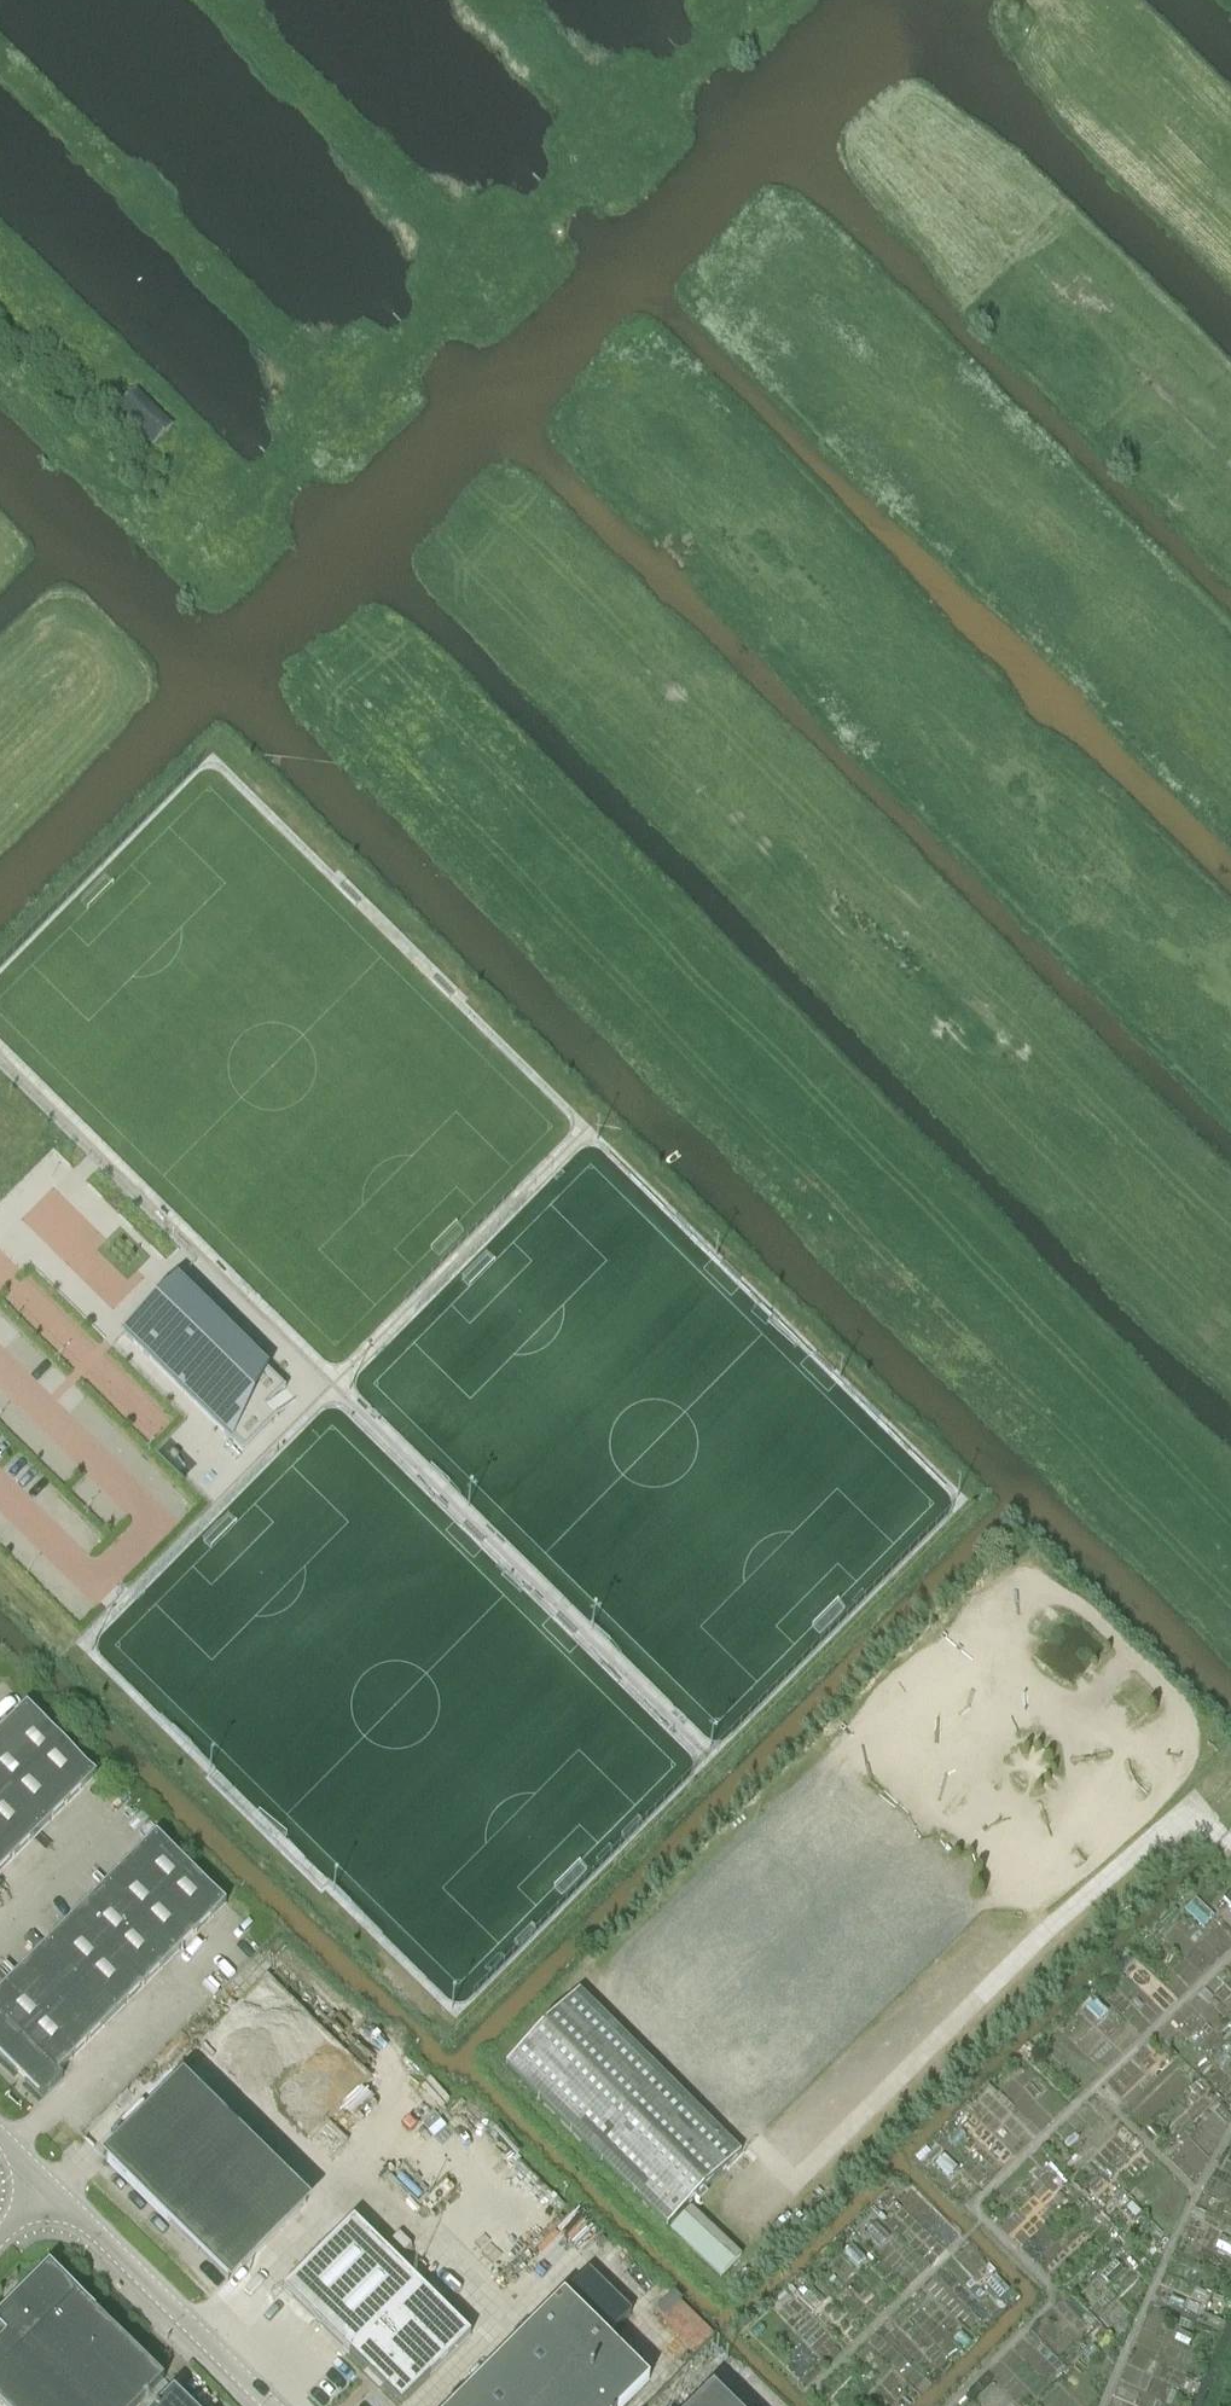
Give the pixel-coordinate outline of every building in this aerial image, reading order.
[(176,1281),(123,1334),(123,1335),(243,1453),(296,1400),(176,1281)] [(97,1776),(26,1705),(0,1732),(0,1873),(97,1776)] [(227,1904),(156,1834),(0,1991),(0,2057),(42,2099),(63,2079),(58,2074),(227,1904)] [(740,2153),(578,1992),(506,2064),(667,2226),(740,2153)] [(191,2200),(170,2221),(227,2277),(239,2266),(241,2268),(250,2259),(191,2200)] [(720,2277),(741,2256),(691,2209),(671,2230),(720,2277)] [(353,2221),(283,2292),(399,2405),(402,2405),(470,2337),(353,2221)] [(164,2381),(48,2266),(0,2315),(0,2334),(4,2338),(0,2342),(0,2405),(139,2405),(164,2381)] [(648,2381),(563,2296),(454,2405),(623,2405),(648,2381)] [(711,2388),(693,2405),(729,2405),(711,2388)] [(171,2392),(157,2405),(186,2405),(171,2392)]
